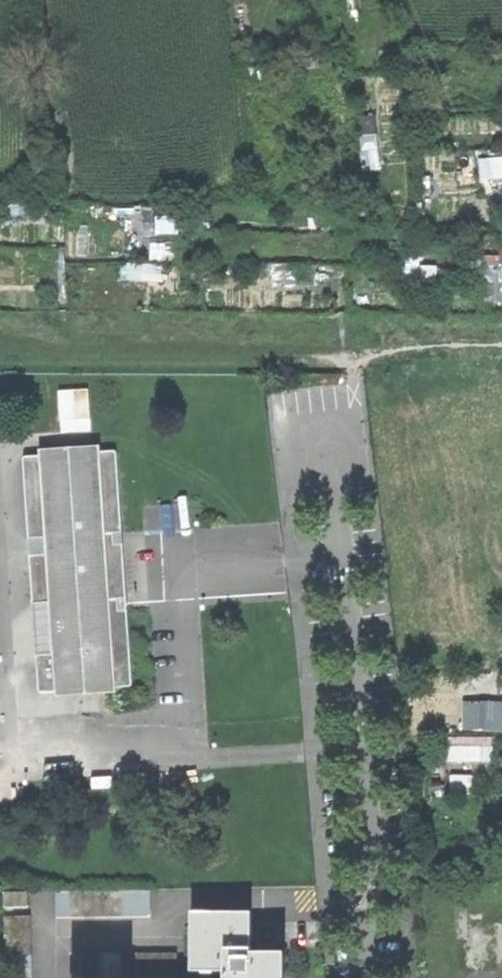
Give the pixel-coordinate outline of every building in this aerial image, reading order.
[(501,301),(501,266),(482,267),(485,303),(501,301)] [(21,459),(37,694),(131,688),(114,452),(21,459)] [(464,701),(465,730),(501,729),(501,699),(464,701)] [(495,760),(494,735),(452,736),(453,761),(495,760)] [(56,891),(56,918),(151,917),(151,890),(56,891)] [(3,892),(4,907),(29,907),(28,891),(3,892)] [(225,977),(284,977),(284,957),(251,957),(251,916),(192,916),(192,973),(225,973),(225,977)] [(6,977),(33,977),(31,917),(5,917),(6,977)] [(73,977),(99,977),(100,954),(73,953),(73,977)] [(123,977),(177,977),(177,954),(123,954),(123,977)]
